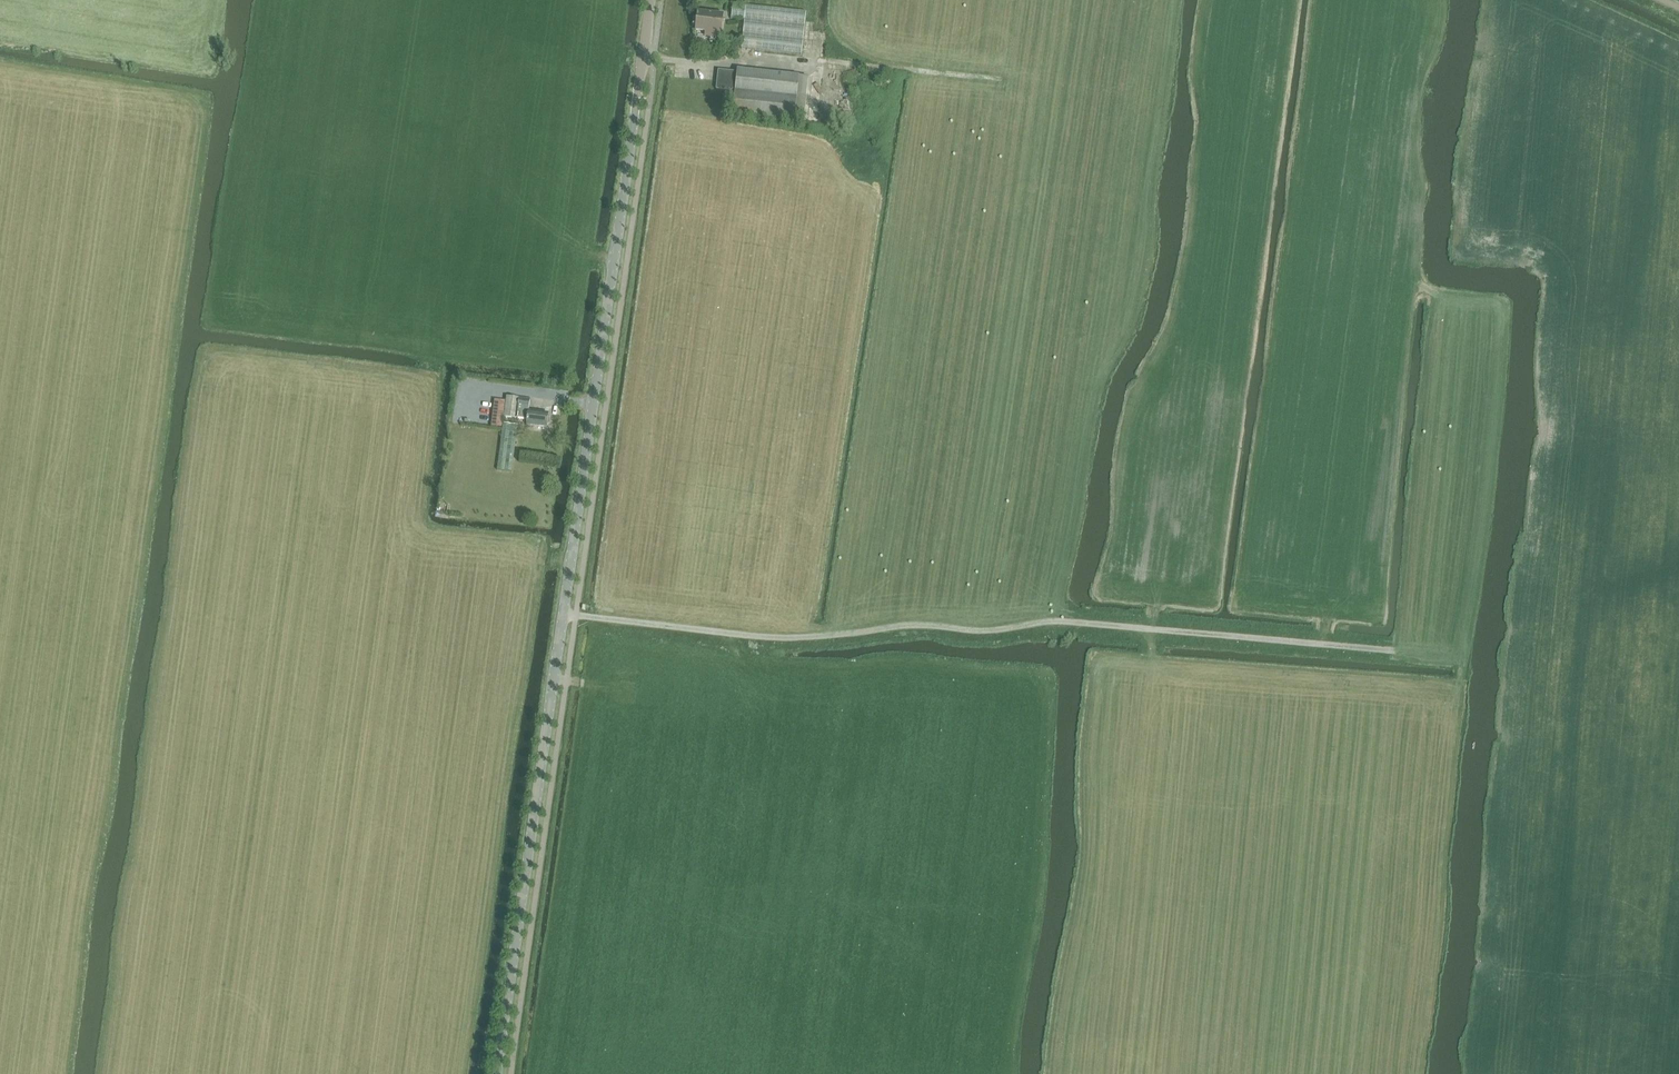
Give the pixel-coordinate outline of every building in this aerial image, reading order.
[(807,12),(733,4),(731,19),(745,20),(742,49),(802,55),(807,12)] [(709,36),(722,37),(724,15),(698,12),(696,30),(710,32),(709,36)] [(718,70),(716,89),(735,91),(732,113),(795,120),(800,76),(738,69),(737,72),(718,70)] [(835,91),(836,84),(825,83),(824,89),(835,91)] [(507,396),(504,417),(528,420),(527,425),(547,428),(547,426),(549,424),(549,422),(548,420),(549,414),(529,411),(530,400),(507,396)] [(495,400),(491,426),(502,428),(505,401),(495,400)] [(503,424),(498,470),(512,472),(518,425),(503,424)]
